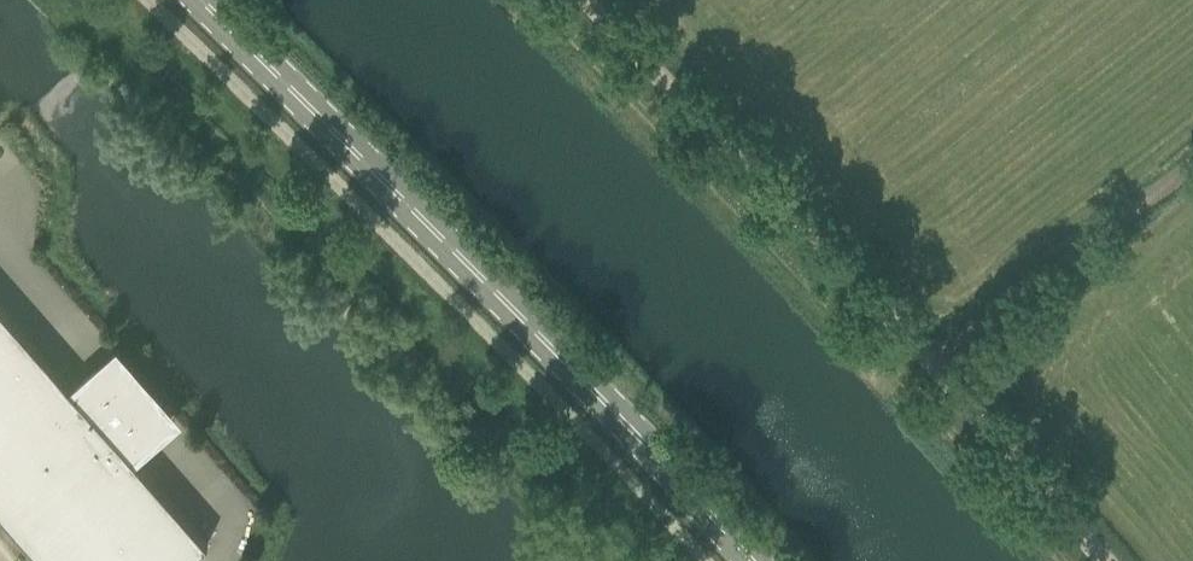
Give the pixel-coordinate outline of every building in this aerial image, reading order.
[(42,560),(186,560),(206,543),(131,457),(175,419),(116,352),(72,390),(0,308),(0,513),(42,560)]
